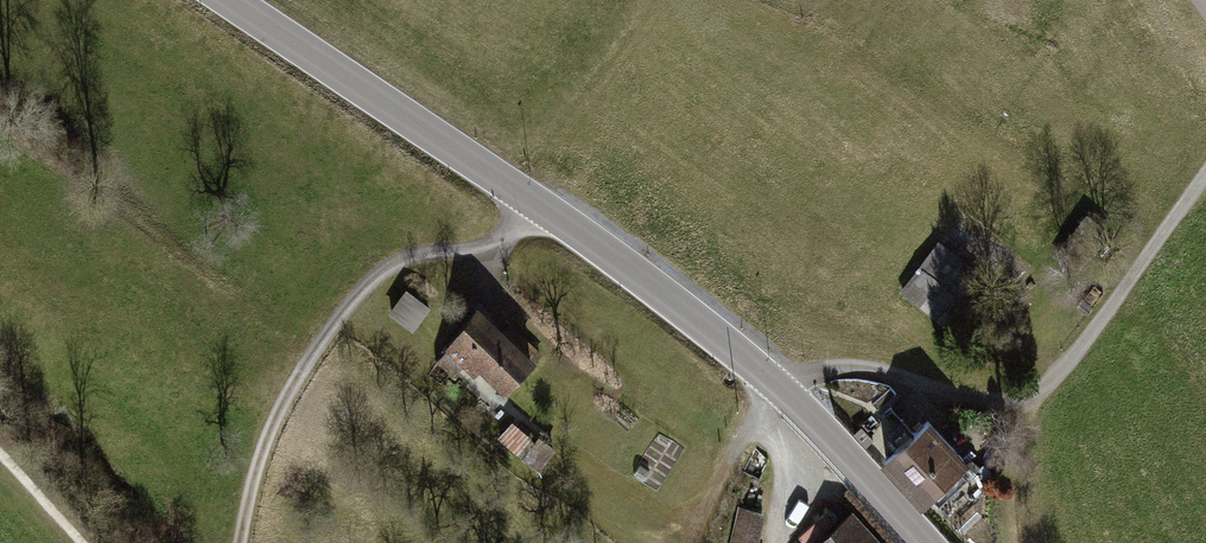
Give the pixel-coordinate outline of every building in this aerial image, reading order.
[(942,243),(903,291),(960,337),(999,289),(942,243)] [(405,286),(386,312),(413,331),(431,306),(405,286)] [(477,305),(433,354),(456,374),(462,367),(474,378),(477,374),(490,385),(493,381),(504,390),(535,355),(477,305)] [(888,456),(936,509),(975,473),(927,421),(888,456)] [(510,422),(496,439),(515,454),(529,436),(510,422)] [(748,504),(739,542),(759,542),(767,508),(748,504)] [(851,512),(817,542),(879,542),(851,512)]
